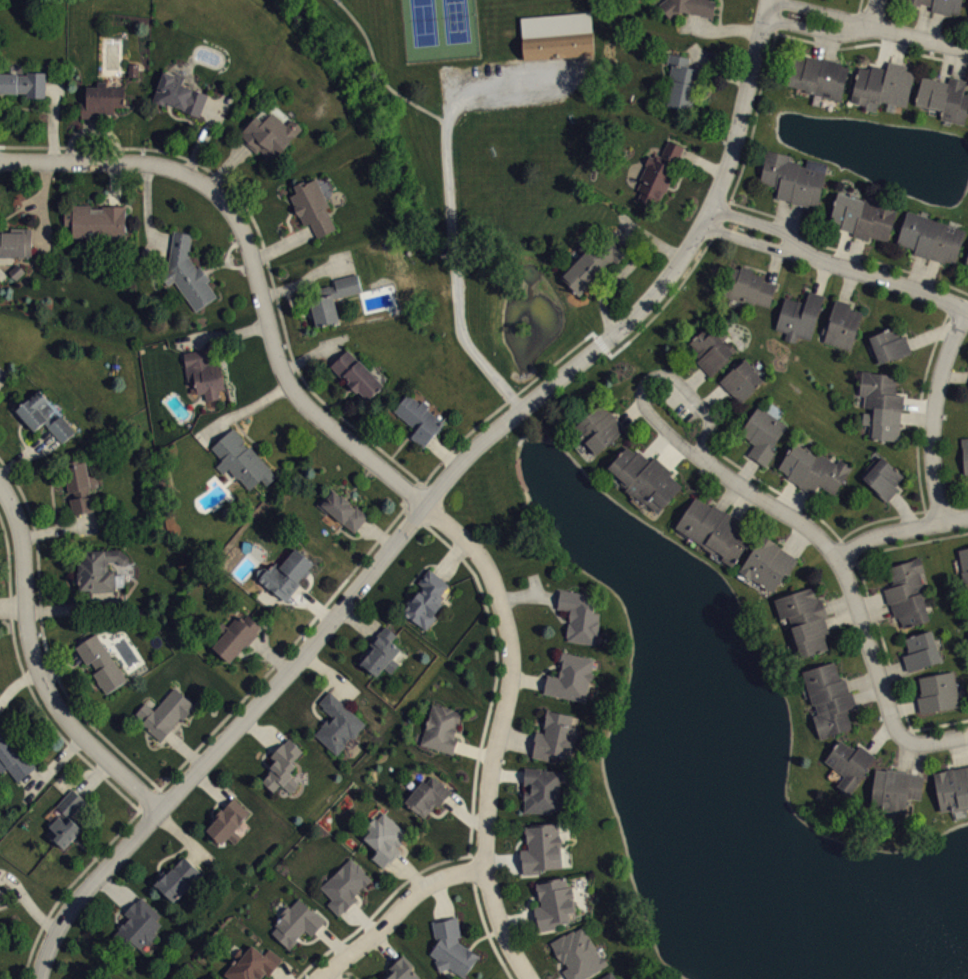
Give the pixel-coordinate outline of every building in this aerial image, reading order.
[(658,4),(664,0),(715,0),(713,18),(704,17),(704,15),(680,12),(671,19),(658,4)] [(907,4),(920,7),(921,4),(930,6),(929,11),(950,16),(951,13),(959,15),(962,0),(908,0),(907,4)] [(524,43),(584,40),(584,43),(595,42),(594,19),(524,23),(524,43)] [(597,62),(596,44),(526,47),(527,66),(597,62)] [(668,53),(666,63),(671,64),(667,81),(672,82),(666,105),(692,111),(697,88),(701,89),(705,70),(679,63),(680,56),(668,53)] [(821,96),(840,102),(849,67),(841,65),(841,61),(823,57),(822,58),(806,55),(805,59),(793,56),(787,85),(813,90),(812,93),(817,95),(818,93),(822,95),(821,96)] [(916,71),(907,108),(885,102),(883,100),(881,100),(877,102),(875,111),(865,109),(866,105),(850,101),(859,66),(866,68),(867,66),(870,67),(871,63),(886,66),(888,59),(908,64),(907,69),(916,71)] [(164,70),(153,100),(165,105),(166,102),(174,104),(174,106),(183,109),(183,110),(199,116),(208,93),(182,84),(185,75),(176,72),(175,75),(164,70)] [(27,92),(27,97),(46,97),(47,72),(28,71),(28,74),(18,74),(18,72),(0,72),(0,92),(27,92)] [(915,104),(928,107),(927,114),(934,116),(936,110),(941,112),(940,118),(963,124),(967,106),(967,94),(963,92),(966,79),(950,75),(948,82),(922,75),(915,104)] [(81,101),(81,117),(104,118),(104,113),(114,113),(114,106),(125,106),(124,86),(108,86),(107,85),(106,81),(97,81),(97,86),(87,86),(87,101),(81,101)] [(256,114),(237,135),(256,153),(260,149),(264,153),(263,154),(266,160),(273,162),(303,129),(299,123),(292,119),(287,124),(272,111),(263,120),(256,114)] [(669,139),(684,146),(675,167),(678,168),(680,170),(676,181),(671,181),(665,192),(663,191),(660,199),(656,198),(652,205),(638,198),(641,191),(637,189),(641,181),(638,180),(646,165),(644,164),(649,155),(653,157),(655,153),(660,155),(669,139)] [(766,149),(759,181),(773,185),(773,188),(778,189),(776,198),(790,201),(809,206),(809,204),(818,206),(827,163),(807,158),(805,167),(801,165),(801,163),(794,161),(794,159),(790,158),(791,155),(766,149)] [(290,195),(304,225),(310,223),(317,238),(336,229),(326,208),(330,206),(327,198),(330,196),(333,188),(326,173),(306,182),(305,180),(294,185),(297,192),(290,195)] [(837,192),(828,221),(841,224),(840,228),(853,232),(852,235),(868,240),(869,235),(887,241),(899,202),(876,195),(874,201),(863,197),(863,199),(858,198),(859,195),(850,192),(849,196),(837,192)] [(72,204),(91,204),(91,207),(102,207),(102,204),(127,205),(126,232),(119,232),(119,241),(105,241),(105,246),(86,246),(86,236),(73,236),(73,225),(65,225),(65,210),(72,210),(72,204)] [(965,230),(956,263),(947,260),(946,263),(913,252),(914,249),(896,243),(907,209),(965,230)] [(559,276),(578,296),(611,263),(614,265),(630,249),(605,228),(602,231),(595,225),(576,245),(582,251),(559,276)] [(11,262),(0,263),(0,226),(3,226),(3,231),(10,231),(10,227),(31,228),(31,255),(24,255),(24,258),(17,258),(17,255),(14,257),(13,260),(11,262)] [(173,230),(192,233),(191,254),(189,256),(197,267),(200,265),(210,279),(207,282),(217,296),(196,311),(175,281),(168,286),(160,274),(168,269),(173,230)] [(777,284),(770,307),(756,302),(754,305),(743,302),(741,307),(728,303),(730,297),(722,294),(731,265),(740,268),(741,264),(755,269),(754,272),(765,275),(764,279),(777,284)] [(357,273),(362,291),(334,298),(340,320),(317,326),(307,289),(320,286),(321,287),(330,284),(330,286),(335,285),(333,279),(357,273)] [(785,297),(775,328),(786,331),(784,338),(795,341),(797,335),(810,339),(823,295),(809,290),(805,303),(785,297)] [(835,298),(827,323),(824,322),(821,332),(825,333),(823,341),(850,349),(862,311),(854,309),(853,309),(849,307),(850,302),(835,298)] [(689,342),(697,351),(695,354),(699,358),(696,361),(711,376),(729,359),(728,356),(736,348),(727,339),(725,342),(724,339),(728,334),(712,319),(689,342)] [(911,352),(895,359),(895,357),(878,364),(874,355),(876,354),(869,336),(896,324),(900,336),(904,334),(911,352)] [(183,352),(191,393),(197,392),(198,393),(204,392),(205,400),(220,398),(218,389),(226,388),(219,353),(210,355),(209,347),(183,352)] [(347,349),(330,366),(357,393),(358,391),(368,399),(385,384),(347,349)] [(719,380),(744,358),(765,379),(742,404),(719,380)] [(867,437),(898,440),(903,394),(897,393),(897,389),(895,389),(897,375),(862,371),(859,393),(865,394),(864,406),(872,407),(871,413),(863,412),(862,423),(869,424),(867,437)] [(15,410),(34,431),(44,422),(47,426),(46,427),(62,443),(75,432),(61,415),(53,421),(50,418),(49,414),(54,410),(47,402),(49,400),(39,389),(15,410)] [(393,411),(416,429),(410,437),(424,447),(445,422),(427,409),(429,405),(423,400),(420,404),(407,393),(393,411)] [(575,426),(583,435),(580,439),(595,456),(626,429),(603,401),(575,426)] [(758,405),(740,432),(750,439),(749,440),(754,444),(747,455),(766,467),(775,452),(771,449),(787,425),(758,405)] [(211,447),(233,427),(245,440),(243,442),(247,447),(249,445),(276,476),(267,485),(262,479),(250,490),(240,478),(237,477),(230,471),(230,468),(223,474),(215,466),(222,461),(211,447)] [(795,441),(779,466),(788,474),(787,478),(799,484),(798,486),(814,495),(821,486),(834,494),(851,466),(839,459),(837,462),(805,445),(804,447),(795,441)] [(608,467),(627,446),(633,451),(634,450),(636,453),(639,450),(650,461),(655,455),(676,473),(673,477),(681,485),(659,513),(647,503),(646,505),(635,495),(633,497),(624,489),(626,488),(620,482),(621,478),(608,467)] [(883,456),(904,475),(895,485),(898,488),(887,501),(863,478),(869,471),(865,468),(874,458),(878,461),(883,456)] [(68,492),(74,491),(75,497),(70,498),(73,515),(95,511),(92,495),(92,494),(90,495),(89,489),(99,486),(96,473),(89,475),(86,461),(83,461),(82,459),(62,462),(68,492)] [(316,504),(327,514),(329,512),(354,532),(368,516),(342,493),(340,495),(333,489),(329,495),(324,491),(321,495),(322,496),(316,504)] [(675,526),(696,496),(712,506),(713,504),(726,512),(727,511),(756,529),(733,566),(721,558),(719,562),(709,555),(711,551),(675,526)] [(738,571),(773,592),(785,573),(788,574),(798,559),(775,543),(775,541),(763,533),(738,571)] [(257,569),(256,577),(285,600),(300,583),(299,582),(299,580),(302,576),(303,577),(309,571),(308,569),(313,562),(295,547),(280,565),(276,561),(269,570),(265,566),(257,569)] [(962,571),(960,571),(963,583),(967,582),(967,547),(958,549),(962,571)] [(78,561),(79,571),(78,571),(78,582),(80,584),(80,590),(90,590),(91,592),(116,590),(115,586),(124,586),(123,574),(115,574),(114,569),(109,569),(108,560),(116,560),(121,564),(126,564),(129,561),(129,556),(120,549),(105,549),(82,551),(82,561),(78,561)] [(883,589),(888,604),(890,603),(895,617),(899,617),(903,627),(930,619),(924,603),(930,600),(926,584),(923,585),(919,571),(924,570),(919,555),(912,558),(913,559),(888,567),(893,585),(883,589)] [(429,568),(449,584),(441,596),(444,598),(442,601),(444,602),(435,614),(437,616),(427,629),(405,615),(408,611),(405,609),(408,604),(406,603),(411,597),(413,598),(423,586),(417,582),(429,568)] [(774,599),(780,619),(787,617),(790,626),(788,627),(791,636),(790,637),(794,652),(799,650),(802,658),(827,649),(823,638),(826,636),(825,633),(828,632),(824,617),(827,615),(822,597),(819,599),(817,595),(815,594),(812,586),(774,599)] [(558,588),(556,609),(569,610),(565,637),(567,637),(566,641),(595,645),(596,635),(598,633),(598,628),(599,628),(600,612),(594,611),(594,606),(601,602),(602,594),(558,588)] [(213,646),(231,661),(244,645),(246,647),(258,633),(256,631),(261,625),(248,614),(243,619),(238,614),(228,625),(223,622),(218,625),(216,630),(223,636),(213,646)] [(385,625),(397,635),(392,641),(401,648),(394,657),(396,658),(395,659),(399,663),(391,673),(384,667),(377,676),(360,663),(374,647),(369,644),(385,625)] [(908,671),(902,655),(910,652),(905,638),(931,629),(938,649),(939,649),(943,660),(908,671)] [(75,647),(96,633),(126,680),(106,693),(93,674),(98,671),(91,661),(86,664),(75,647)] [(547,674),(559,677),(561,665),(558,664),(561,651),(594,658),(591,670),(593,672),(593,676),(590,680),(586,701),(543,693),(547,674)] [(820,738),(851,728),(846,712),(849,712),(848,708),(855,705),(851,690),(849,691),(844,677),(841,679),(834,661),(801,671),(812,702),(815,701),(818,713),(813,715),(820,738)] [(918,677),(952,671),(959,705),(919,713),(917,697),(921,696),(918,677)] [(145,702),(135,713),(143,720),(141,724),(161,741),(173,727),(172,726),(180,717),(183,719),(197,704),(174,687),(154,710),(145,702)] [(318,702),(329,690),(365,724),(358,731),(358,733),(355,737),(352,737),(350,737),(345,743),(347,745),(337,755),(314,734),(322,725),(321,724),(327,718),(331,720),(333,718),(322,708),(323,706),(318,702)] [(420,743),(454,754),(459,738),(455,736),(458,729),(456,728),(457,723),(459,723),(462,713),(454,710),(454,709),(442,705),(441,706),(432,703),(429,714),(430,715),(426,728),(425,728),(420,743)] [(536,730),(531,756),(549,760),(551,753),(571,757),(574,743),(575,743),(578,727),(571,725),(572,714),(547,708),(543,728),(545,728),(544,732),(536,730)] [(1,772),(8,767),(18,782),(37,767),(3,727),(0,729),(0,771),(1,772)] [(289,737),(302,750),(293,761),(296,765),(290,772),(293,774),(292,776),(299,783),(296,789),(291,793),(281,784),(274,792),(262,781),(270,773),(268,772),(272,768),(270,766),(276,760),(270,756),(289,737)] [(825,760),(840,739),(851,747),(852,746),(854,747),(858,741),(875,756),(850,794),(837,785),(844,775),(825,760)] [(941,812),(967,806),(967,765),(954,768),(954,767),(945,769),(945,770),(933,773),(941,812)] [(525,767),(541,768),(541,769),(563,771),(562,782),(561,782),(560,801),(564,801),(564,811),(548,810),(548,813),(524,811),(525,799),(523,799),(524,791),(531,791),(531,784),(524,784),(525,767)] [(875,769),(870,807),(882,809),(881,814),(895,816),(896,812),(905,813),(908,797),(920,799),(924,775),(912,773),(910,772),(886,768),(886,770),(875,769)] [(404,801),(412,793),(423,779),(426,782),(432,775),(452,792),(439,807),(435,805),(424,818),(404,801)] [(73,788),(57,806),(64,812),(50,826),(52,828),(46,835),(57,843),(58,843),(64,848),(83,828),(71,817),(86,800),(73,788)] [(233,797),(250,812),(239,824),(240,826),(235,831),(241,836),(234,843),(228,837),(221,843),(206,829),(213,823),(210,821),(222,808),(223,809),(233,797)] [(364,838),(376,849),(378,851),(372,857),(384,868),(390,862),(391,863),(402,850),(399,847),(403,842),(402,840),(409,833),(383,812),(377,819),(375,817),(367,827),(371,830),(364,838)] [(520,849),(522,873),(540,873),(539,868),(562,867),(560,843),(562,841),(562,837),(560,835),(558,833),(558,822),(530,824),(530,825),(525,826),(526,843),(527,843),(528,849),(520,849)] [(184,856),(201,872),(190,883),(192,884),(174,901),(154,883),(160,878),(157,876),(163,870),(167,873),(173,867),(174,868),(175,866),(175,865),(184,856)] [(320,887),(350,857),(357,864),(358,863),(367,872),(366,873),(372,879),(354,897),(357,900),(345,912),(344,910),(339,915),(328,904),(332,899),(320,887)] [(538,932),(558,928),(557,926),(571,923),(569,912),(576,911),(573,897),(575,892),(572,888),(572,886),(568,886),(567,876),(541,880),(540,882),(535,883),(538,900),(540,900),(541,905),(534,906),(538,932)] [(141,896),(162,915),(157,920),(162,924),(157,930),(159,931),(157,933),(161,938),(151,949),(147,946),(142,951),(136,946),(131,952),(111,933),(123,922),(124,923),(129,918),(123,913),(141,896)] [(271,932),(290,949),(297,942),(296,940),(305,930),(312,936),(326,921),(313,909),(311,908),(299,897),(290,907),(288,905),(280,913),(283,916),(275,924),(277,926),(271,932)] [(457,916),(432,921),(435,938),(439,940),(430,953),(438,959),(435,960),(440,972),(449,967),(464,977),(480,955),(458,941),(457,937),(461,936),(457,916)] [(608,962),(582,978),(569,978),(563,970),(568,967),(565,962),(563,963),(561,959),(560,960),(555,953),(556,952),(551,942),(564,934),(565,935),(573,929),(574,930),(583,925),(601,954),(602,953),(608,962)] [(231,978),(260,978),(265,973),(269,975),(279,962),(266,952),(265,954),(252,944),(246,952),(241,948),(234,955),(238,957),(224,974),(231,978)] [(419,976),(412,968),(415,966),(403,953),(389,966),(390,969),(383,975),(384,978),(416,978),(419,976)] [(612,971),(617,978),(598,978),(612,971)]
